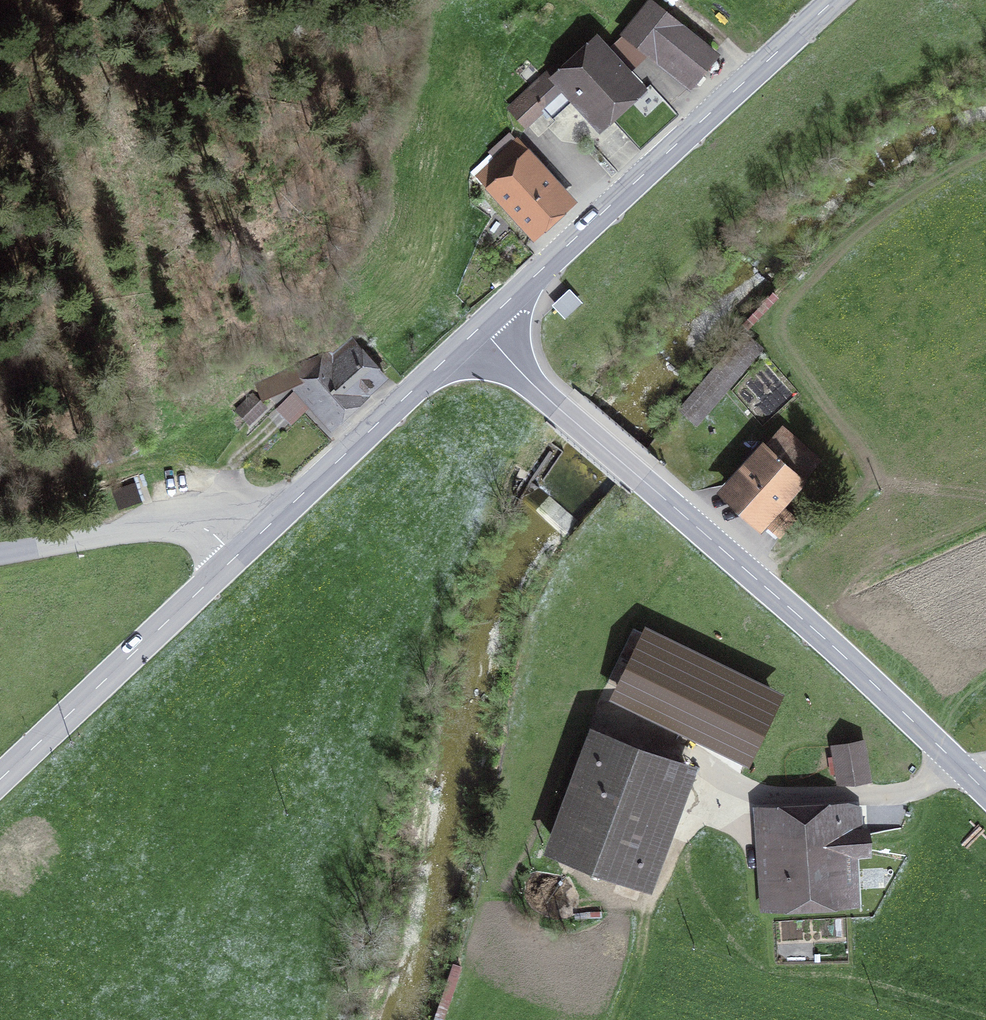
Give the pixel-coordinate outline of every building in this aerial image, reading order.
[(623,33),(688,85),(713,54),(648,2),(623,33)] [(592,47),(562,76),(566,82),(598,116),(630,86),(592,47)] [(523,121),(566,82),(562,76),(553,67),(510,106),(523,121)] [(564,202),(522,155),(526,151),(515,139),(476,174),(502,203),(506,199),(533,229),(564,202)] [(696,418),(755,349),(741,337),(681,406),(696,418)] [(366,343),(359,350),(357,347),(350,353),(348,351),(332,366),(326,360),(298,385),(290,392),(295,397),(298,394),(305,401),(309,398),(330,421),(382,375),(367,359),(374,352),(366,343)] [(298,385),(326,360),(332,366),(348,351),(344,347),(255,383),(261,398),(296,384),(298,385)] [(727,490),(760,519),(813,459),(781,430),(727,490)] [(134,487),(113,494),(117,505),(138,498),(134,487)] [(783,506),(766,525),(779,537),(796,518),(783,506)] [(646,632),(611,704),(750,771),(785,698),(646,632)] [(601,737),(560,852),(645,882),(686,767),(601,737)] [(837,746),(841,782),(865,779),(861,743),(837,746)] [(859,808),(768,812),(772,897),(845,894),(843,856),(868,852),(867,834),(860,835),(859,808)]
